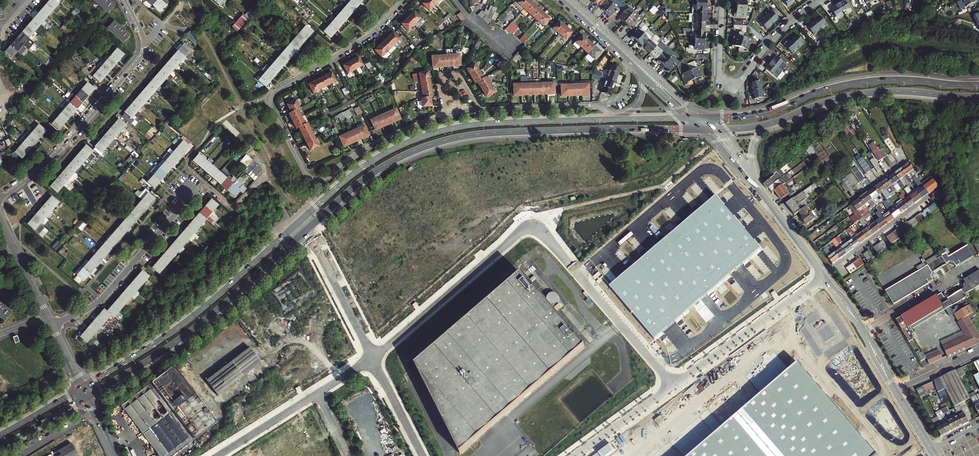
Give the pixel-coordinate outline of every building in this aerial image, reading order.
[(46,5),(52,10),(56,14),(59,10),(57,9),(55,6),(57,4),(54,1),(53,0),(50,0),(46,5)] [(108,0),(94,0),(108,12),(114,5),(108,0)] [(159,0),(158,0),(153,5),(160,11),(165,6),(159,0)] [(347,5),(353,10),(359,3),(355,0),(352,0),(347,5)] [(435,5),(430,0),(426,0),(422,4),(429,11),(435,5)] [(523,9),(530,2),(528,0),(520,0),(517,3),(523,9)] [(607,0),(605,0),(600,6),(602,8),(601,9),(605,12),(611,4),(607,0)] [(623,8),(615,1),(611,4),(605,12),(610,16),(608,18),(611,21),(616,15),(623,8)] [(845,1),(838,5),(843,12),(850,8),(845,1)] [(891,1),(886,3),(888,9),(894,7),(891,1)] [(536,7),(530,2),(523,9),(529,15),(536,7)] [(640,4),(634,11),(637,13),(643,7),(640,4)] [(52,10),(46,5),(40,12),(46,17),(52,10)] [(353,10),(347,5),(345,7),(341,12),(347,17),(353,10)] [(705,6),(696,5),(695,14),(704,14),(707,15),(707,11),(705,11),(705,6)] [(838,5),(831,9),(836,16),(843,12),(838,5)] [(625,9),(623,8),(616,15),(623,22),(631,15),(634,11),(628,6),(625,9)] [(650,9),(653,14),(659,10),(656,6),(650,9)] [(536,7),(529,15),(536,20),(542,13),(536,7)] [(745,13),(745,7),(736,7),(736,12),(734,12),(734,16),(747,17),(747,13),(745,13)] [(927,9),(925,8),(919,21),(922,22),(923,20),(927,14),(925,13),(927,9)] [(482,13),(480,11),(476,15),(478,17),(481,20),(483,22),(486,24),(488,26),(490,28),(494,23),(492,21),(490,19),(487,17),(485,15),(482,13)] [(771,11),(765,17),(772,24),(778,19),(771,11)] [(871,11),(866,14),(870,21),(875,19),(871,11)] [(933,12),(931,11),(929,15),(927,14),(923,20),(927,22),(933,12)] [(40,12),(34,19),(40,24),(46,17),(40,12)] [(341,24),(347,17),(341,12),(335,19),(341,24)] [(413,12),(407,18),(415,25),(421,19),(413,12)] [(464,19),(460,13),(456,16),(460,22),(464,19)] [(549,19),(542,13),(536,20),(542,26),(549,19)] [(243,14),(235,24),(232,27),(237,31),(248,18),(243,14)] [(695,23),(704,23),(704,14),(695,14),(692,14),(692,16),(695,16),(695,23)] [(636,20),(631,15),(623,22),(629,27),(631,29),(640,20),(638,18),(636,20)] [(766,30),(772,24),(765,17),(759,23),(766,30)] [(814,22),(820,30),(827,25),(820,17),(814,22)] [(408,31),(415,25),(407,18),(401,24),(408,31)] [(34,19),(28,26),(34,31),(40,24),(34,19)] [(335,30),(341,24),(335,19),(330,26),(335,30)] [(130,35),(114,21),(108,28),(124,42),(130,35)] [(558,34),(565,27),(559,21),(552,29),(558,34)] [(645,24),(642,22),(629,37),(631,39),(632,37),(636,41),(642,35),(645,31),(642,28),(645,24)] [(820,30),(814,22),(807,27),(814,35),(820,30)] [(505,29),(511,35),(516,29),(510,23),(505,29)] [(704,32),(704,23),(695,23),(691,23),(691,29),(683,28),(683,31),(704,32)] [(743,33),(739,47),(738,50),(743,51),(747,52),(751,40),(747,39),(748,36),(745,35),(747,30),(757,38),(760,35),(747,25),(746,25),(743,33)] [(38,34),(34,31),(28,26),(22,33),(28,38),(29,37),(32,40),(38,34)] [(312,31),(306,26),(300,33),(306,38),(312,31)] [(335,30),(330,26),(324,32),(329,37),(335,30)] [(558,34),(565,40),(571,33),(565,27),(558,34)] [(194,45),(199,41),(190,30),(186,34),(194,45)] [(433,30),(426,36),(428,38),(429,40),(432,38),(430,36),(434,32),(433,30)] [(652,38),(645,31),(642,35),(636,41),(640,45),(639,46),(642,48),(643,47),(649,40),(650,41),(652,38)] [(704,32),(683,31),(683,34),(691,35),(691,37),(695,37),(695,41),(703,41),(703,36),(706,36),(706,32),(704,32)] [(738,31),(737,35),(733,34),(730,47),(733,48),(734,46),(739,47),(743,33),(741,32),(738,31)] [(34,43),(28,38),(22,33),(16,40),(22,45),(26,48),(28,50),(34,43)] [(306,38),(300,33),(294,40),(300,45),(306,38)] [(386,39),(393,46),(400,40),(392,33),(386,39)] [(558,34),(556,37),(562,43),(565,40),(558,34)] [(581,48),(587,41),(581,35),(574,42),(581,48)] [(798,36),(792,41),(799,49),(804,43),(798,36)] [(656,41),(652,38),(650,41),(649,40),(643,47),(650,53),(660,42),(664,38),(662,37),(657,42),(656,41)] [(387,52),(393,46),(386,39),(380,45),(387,52)] [(16,40),(10,47),(16,52),(20,55),(26,48),(22,45),(16,40)] [(294,40),(288,47),(294,52),(300,45),(294,40)] [(594,47),(587,41),(581,48),(587,54),(594,47)] [(688,54),(697,54),(697,50),(705,50),(705,47),(703,47),(703,41),(695,41),(694,46),(692,46),(692,50),(688,49),(688,54)] [(799,49),(792,41),(786,47),(793,54),(799,49)] [(660,42),(650,53),(657,59),(663,53),(666,50),(667,48),(660,42)] [(674,44),(672,43),(667,48),(666,50),(668,52),(670,50),(669,49),(674,44)] [(184,57),(188,61),(194,54),(184,45),(178,51),(184,57)] [(387,52),(380,45),(374,50),(381,58),(387,52)] [(529,49),(524,45),(521,47),(520,49),(525,54),(527,52),(529,49)] [(10,47),(2,56),(8,61),(16,52),(10,47)] [(288,47),(282,53),(288,58),(294,52),(288,47)] [(600,52),(594,47),(587,54),(593,60),(600,52)] [(123,55),(117,49),(111,57),(117,62),(123,55)] [(810,49),(804,54),(808,58),(813,52),(810,49)] [(178,51),(172,58),(178,63),(184,57),(178,51)] [(519,61),(521,59),(523,56),(518,51),(516,54),(513,56),(511,59),(516,64),(519,61)] [(282,65),(288,58),(282,53),(276,60),(282,65)] [(663,65),(669,58),(663,53),(657,59),(655,61),(658,63),(660,62),(663,65)] [(117,62),(111,57),(105,64),(111,68),(117,62)] [(350,62),(355,70),(363,66),(358,57),(350,62)] [(772,63),(778,68),(783,62),(777,57),(772,63)] [(172,58),(166,65),(172,70),(178,63),(172,58)] [(669,58),(663,65),(667,69),(666,70),(668,72),(677,63),(675,60),(673,62),(669,58)] [(688,82),(693,80),(687,67),(684,58),(681,61),(680,63),(682,69),(679,71),(685,85),(688,84),(688,82)] [(276,72),(282,65),(276,60),(270,67),(276,72)] [(355,70),(350,62),(343,66),(348,74),(355,70)] [(773,75),(778,68),(772,63),(767,69),(773,75)] [(105,64),(99,70),(105,75),(111,68),(105,64)] [(474,64),(466,68),(470,76),(479,71),(474,64)] [(687,67),(693,80),(697,78),(698,80),(702,78),(696,64),(687,67)] [(166,65),(160,72),(166,77),(171,81),(174,77),(170,73),(172,70),(166,65)] [(620,69),(611,66),(605,79),(615,83),(618,74),(620,69)] [(45,76),(51,69),(48,67),(42,74),(45,76)] [(270,79),(276,72),(270,67),(264,74),(270,79)] [(85,79),(87,76),(81,71),(80,70),(78,73),(85,79)] [(105,75),(99,70),(94,77),(99,82),(105,75)] [(483,78),(479,71),(470,76),(475,84),(477,83),(483,78)] [(160,72),(154,78),(160,84),(166,77),(160,72)] [(331,72),(323,76),(328,85),(335,81),(331,72)] [(418,74),(419,82),(429,80),(428,72),(418,74)] [(264,86),(270,79),(264,74),(258,81),(260,82),(257,85),(260,87),(263,84),(264,86)] [(328,85),(323,76),(316,80),(320,89),(328,85)] [(481,90),(490,85),(485,77),(483,78),(477,83),(481,90)] [(154,78),(148,85),(154,91),(160,84),(154,78)] [(611,91),(615,83),(605,79),(600,92),(609,96),(611,91)] [(313,93),(320,89),(316,80),(308,84),(313,93)] [(429,80),(419,82),(421,90),(431,89),(429,80)] [(763,90),(762,81),(752,83),(753,91),(763,90)] [(82,90),(88,95),(94,88),(88,83),(82,90)] [(148,85),(142,92),(149,97),(151,94),(154,97),(157,93),(154,91),(148,85)] [(490,85),(481,90),(485,97),(494,92),(490,85)] [(76,97),(82,102),(88,95),(82,90),(78,87),(71,93),(76,97)] [(431,89),(421,90),(422,98),(430,97),(432,97),(431,89)] [(763,90),(753,91),(754,100),(764,98),(763,90)] [(137,99),(143,104),(149,97),(142,92),(137,99)] [(70,104),(76,109),(82,102),(76,97),(70,104)] [(431,105),(430,97),(422,98),(420,99),(421,107),(431,105)] [(137,99),(131,106),(137,111),(143,104),(137,99)] [(297,109),(299,108),(295,101),(286,105),(290,113),(297,109)] [(64,111),(70,116),(76,109),(70,104),(64,111)] [(137,111),(131,106),(125,112),(133,120),(139,113),(137,111)] [(301,117),(297,109),(290,113),(288,114),(292,121),(301,117)] [(389,113),(393,122),(400,119),(396,110),(389,113)] [(58,118),(64,123),(70,116),(64,111),(58,118)] [(387,124),(393,122),(389,113),(383,115),(387,124)] [(387,124),(383,115),(377,118),(381,127),(387,124)] [(305,124),(301,117),(292,121),(296,129),(298,128),(305,124)] [(64,123),(58,118),(52,124),(58,130),(64,123)] [(381,127),(377,118),(371,121),(375,130),(381,127)] [(112,127),(118,132),(125,125),(119,120),(112,127)] [(305,124),(298,128),(302,135),(311,131),(307,123),(305,124)] [(33,132),(39,138),(45,131),(39,126),(33,132)] [(106,134),(113,139),(118,132),(112,127),(106,134)] [(357,129),(361,138),(368,136),(364,127),(363,127),(357,129)] [(361,138),(357,129),(351,132),(355,141),(361,138)] [(315,138),(311,131),(302,135),(306,143),(315,138)] [(33,132),(27,139),(33,144),(39,138),(33,132)] [(349,143),(355,141),(351,132),(345,134),(349,143)] [(101,140),(107,146),(113,139),(106,134),(101,140)] [(349,143),(345,134),(339,137),(343,146),(349,143)] [(315,138),(306,143),(310,150),(318,146),(315,138)] [(884,142),(892,153),(897,149),(889,138),(884,142)] [(21,146),(27,151),(33,144),(27,139),(21,146)] [(107,146),(101,140),(95,147),(101,153),(107,146)] [(189,147),(183,142),(177,149),(183,154),(189,147)] [(21,146),(15,152),(21,158),(27,151),(21,146)] [(79,153),(85,158),(91,151),(86,146),(79,153)] [(811,146),(807,149),(811,155),(816,152),(811,146)] [(177,149),(171,156),(177,161),(183,154),(177,149)] [(85,158),(79,153),(74,160),(79,165),(85,158)] [(200,166),(205,161),(198,155),(193,160),(200,166)] [(246,155),(241,161),(247,167),(253,161),(246,155)] [(177,161),(171,156),(165,162),(171,167),(177,161)] [(878,171),(881,169),(873,159),(871,160),(878,171)] [(74,160),(68,166),(73,171),(79,165),(74,160)] [(207,172),(212,166),(205,161),(200,166),(207,172)] [(171,167),(165,162),(159,169),(165,174),(171,167)] [(914,169),(911,162),(902,168),(907,175),(911,172),(915,177),(917,175),(916,174),(917,173),(914,169)] [(258,175),(259,173),(261,171),(258,165),(257,164),(252,169),(258,175)] [(73,171),(68,166),(62,173),(68,178),(73,171)] [(214,178),(219,173),(212,166),(207,172),(214,178)] [(857,177),(858,176),(861,174),(859,171),(860,170),(857,166),(852,170),(855,174),(857,177)] [(842,173),(848,181),(853,188),(859,183),(849,168),(842,173)] [(895,173),(900,180),(907,175),(902,168),(895,173)] [(165,174),(159,169),(154,176),(159,181),(165,174)] [(769,188),(785,175),(786,175),(781,170),(766,183),(764,184),(768,189),(769,188)] [(56,180),(62,185),(68,178),(62,173),(56,180)] [(221,184),(226,179),(219,173),(214,178),(221,184)] [(893,185),(900,180),(895,173),(888,178),(893,185)] [(773,193),(775,192),(789,181),(785,175),(769,188),(773,193)] [(154,187),(159,181),(154,176),(148,182),(154,187)] [(228,176),(226,179),(221,184),(227,190),(232,184),(229,182),(232,179),(228,176)] [(922,199),(929,194),(920,181),(917,177),(915,179),(918,184),(917,184),(921,189),(917,192),(922,199)] [(68,178),(62,185),(65,187),(71,180),(68,178)] [(789,181),(775,192),(782,200),(789,195),(792,199),(803,191),(801,189),(798,191),(797,190),(794,192),(788,184),(793,180),(792,178),(789,181)] [(893,185),(888,178),(881,183),(886,190),(893,185)] [(62,185),(56,180),(50,187),(56,192),(62,185)] [(232,184),(227,190),(234,196),(239,190),(242,185),(236,180),(232,184)] [(920,181),(929,194),(939,187),(934,180),(928,184),(926,182),(924,184),(921,180),(920,181)] [(850,190),(853,188),(848,181),(845,184),(844,183),(841,185),(846,192),(849,190),(850,190)] [(874,188),(879,195),(881,193),(886,200),(889,198),(891,197),(889,195),(887,192),(886,190),(881,183),(874,188)] [(795,215),(799,212),(807,206),(808,205),(804,200),(807,197),(805,194),(810,190),(811,192),(815,188),(813,185),(803,191),(792,199),(786,204),(795,215)] [(868,193),(873,200),(873,201),(876,204),(877,206),(878,206),(882,203),(884,202),(881,197),(877,200),(876,197),(879,195),(874,188),(868,193)] [(917,192),(910,197),(915,204),(922,199),(917,192)] [(861,198),(865,205),(873,200),(868,193),(861,198)] [(899,195),(904,202),(908,209),(915,204),(910,197),(906,200),(901,193),(899,195)] [(142,200),(148,205),(154,199),(148,194),(142,200)] [(52,209),(54,206),(57,202),(52,197),(46,204),(52,209)] [(716,197),(610,287),(655,339),(761,249),(716,197)] [(862,217),(864,216),(859,209),(865,205),(861,198),(853,204),(851,206),(856,214),(860,219),(861,219),(862,217)] [(142,212),(148,205),(142,200),(137,207),(142,212)] [(211,200),(205,207),(211,212),(217,205),(211,200)] [(884,202),(882,203),(887,209),(891,206),(886,200),(884,202)] [(908,209),(904,202),(897,207),(901,214),(908,209)] [(936,203),(929,208),(933,214),(940,209),(936,203)] [(40,211),(46,216),(52,209),(46,204),(40,211)] [(816,218),(815,217),(807,206),(799,212),(803,217),(802,218),(806,224),(816,218)] [(142,212),(137,207),(131,214),(136,219),(142,212)] [(205,207),(199,214),(205,218),(209,222),(210,223),(215,216),(211,212),(205,207)] [(901,214),(897,207),(890,213),(894,219),(901,214)] [(876,208),(873,210),(876,213),(877,213),(880,216),(881,215),(876,208)] [(925,212),(923,214),(926,219),(933,214),(929,208),(924,212),(925,212)] [(46,216),(40,211),(34,217),(40,223),(46,216)] [(888,224),(894,219),(890,213),(883,217),(888,224)] [(922,213),(915,218),(920,224),(926,219),(923,214),(922,213)] [(131,214),(125,221),(131,226),(136,219),(131,214)] [(199,214),(193,220),(199,225),(205,218),(199,214)] [(210,223),(213,225),(218,218),(215,216),(210,223)] [(40,223),(34,217),(28,224),(34,230),(40,223)] [(867,239),(874,234),(869,227),(868,225),(865,221),(864,220),(862,217),(861,219),(866,226),(865,227),(867,229),(862,232),(867,239)] [(876,223),(881,229),(888,224),(883,217),(876,223)] [(915,218),(908,223),(912,229),(920,224),(915,218)] [(199,225),(193,220),(187,227),(193,232),(199,225)] [(78,228),(81,230),(87,223),(84,221),(78,228)] [(131,226),(125,221),(119,228),(125,233),(131,226)] [(772,221),(766,226),(780,243),(786,238),(772,221)] [(908,223),(907,222),(904,224),(909,232),(912,229),(908,223)] [(874,234),(881,229),(876,223),(869,227),(874,234)] [(187,227),(182,234),(187,239),(193,232),(187,227)] [(899,239),(904,236),(906,234),(900,227),(894,232),(899,239)] [(119,239),(125,233),(119,228),(113,234),(119,239)] [(854,249),(860,244),(856,237),(854,235),(851,231),(849,232),(854,239),(849,242),(854,249)] [(197,235),(193,232),(187,239),(191,242),(197,235)] [(867,239),(862,232),(856,237),(860,244),(867,239)] [(899,239),(894,232),(890,235),(895,242),(899,239)] [(61,241),(67,235),(66,233),(59,240),(61,241)] [(107,241),(113,246),(119,239),(113,234),(107,241)] [(181,247),(187,239),(182,234),(175,242),(181,247)] [(835,238),(842,247),(847,254),(854,249),(849,242),(848,241),(843,245),(837,237),(835,238)] [(847,254),(842,247),(835,238),(834,239),(840,249),(836,252),(840,259),(847,254)] [(113,246),(107,241),(101,248),(107,253),(113,246)] [(175,253),(181,247),(175,242),(169,248),(175,253)] [(882,252),(877,245),(874,248),(878,254),(882,252)] [(956,267),(974,257),(968,246),(948,257),(946,253),(940,256),(941,257),(946,265),(950,262),(954,263),(956,267)] [(95,255),(101,260),(107,253),(101,248),(95,255)] [(169,248),(164,255),(170,260),(175,253),(169,248)] [(833,264),(840,259),(836,252),(832,255),(827,249),(825,251),(829,257),(833,264)] [(101,260),(95,255),(90,261),(95,266),(101,260)] [(164,255),(158,261),(164,266),(170,260),(164,255)] [(941,257),(927,265),(930,270),(932,273),(946,265),(941,257)] [(95,266),(90,261),(83,269),(89,274),(95,266)] [(164,266),(158,261),(152,268),(158,273),(164,266)] [(856,261),(852,263),(857,270),(861,267),(856,261)] [(850,275),(857,270),(852,263),(846,268),(850,275)] [(927,265),(886,291),(888,295),(930,270),(927,265)] [(278,287),(273,290),(286,314),(297,308),(293,302),(313,291),(309,285),(306,287),(304,282),(310,279),(304,268),(276,284),(278,287)] [(89,274),(83,269),(77,275),(83,280),(89,274)] [(894,305),(934,281),(932,277),(932,273),(930,270),(888,295),(894,305)] [(142,271),(136,278),(142,283),(148,276),(142,271)] [(962,290),(966,297),(967,298),(968,297),(966,293),(978,286),(978,271),(964,280),(966,284),(965,289),(962,290)] [(449,337),(447,339),(415,366),(460,454),(505,416),(585,347),(523,276),(450,338),(449,337)] [(136,290),(142,283),(136,278),(130,285),(136,290)] [(130,297),(136,290),(130,285),(125,292),(130,297)] [(962,290),(948,299),(952,306),(966,297),(962,290)] [(130,297),(125,292),(119,299),(124,304),(130,297)] [(546,298),(552,306),(557,303),(559,305),(563,303),(555,292),(546,298)] [(901,317),(909,330),(912,329),(909,325),(942,305),(945,310),(952,306),(948,299),(944,298),(942,293),(901,317)] [(119,299),(113,305),(119,310),(124,304),(119,299)] [(5,320),(11,313),(0,303),(0,316),(5,320)] [(113,305),(107,312),(110,315),(112,317),(119,310),(113,305)] [(912,329),(909,330),(910,331),(945,310),(942,305),(909,325),(912,329)] [(110,315),(107,312),(104,310),(98,317),(104,322),(110,315)] [(948,356),(975,344),(970,335),(977,331),(970,319),(968,316),(958,322),(964,331),(966,335),(944,348),(948,356)] [(98,329),(104,322),(98,317),(92,324),(98,329)] [(896,321),(908,340),(910,338),(907,334),(910,332),(910,331),(909,330),(901,317),(896,321)] [(92,336),(98,329),(92,324),(86,331),(92,336)] [(86,342),(92,336),(86,331),(80,337),(86,342)] [(942,344),(944,348),(966,335),(964,331),(942,344)] [(977,331),(970,335),(975,344),(978,342),(978,333),(977,331)] [(978,343),(978,342),(975,344),(948,356),(949,357),(978,343)] [(261,363),(249,347),(206,380),(217,396),(261,363)] [(202,354),(197,348),(184,358),(188,365),(202,354)] [(926,358),(927,359),(941,353),(940,351),(926,357),(926,358)] [(930,364),(931,366),(944,360),(941,353),(927,359),(930,364)] [(875,455),(796,364),(689,455),(874,455),(875,455)] [(174,366),(121,406),(159,455),(172,455),(216,423),(174,366)] [(960,377),(966,374),(963,367),(957,370),(960,377)] [(969,395),(960,377),(957,370),(940,378),(949,396),(955,409),(963,425),(969,423),(962,409),(963,408),(962,407),(961,407),(960,404),(971,398),(969,395)] [(941,399),(943,399),(948,396),(949,396),(940,378),(934,381),(937,386),(937,387),(937,388),(938,392),(938,393),(941,399)] [(932,382),(923,386),(926,393),(937,387),(937,386),(934,381),(932,382)] [(923,386),(916,389),(920,397),(927,394),(926,393),(923,386)] [(971,398),(975,406),(978,414),(978,399),(977,395),(975,392),(969,395),(971,398)] [(953,431),(958,428),(949,411),(947,407),(942,410),(953,431)] [(963,425),(955,409),(949,411),(958,428),(963,425)] [(947,434),(953,431),(942,410),(936,413),(938,416),(939,418),(947,434)] [(947,434),(939,418),(932,422),(942,437),(947,434)] [(56,453),(58,455),(79,455),(72,443),(56,453)]
